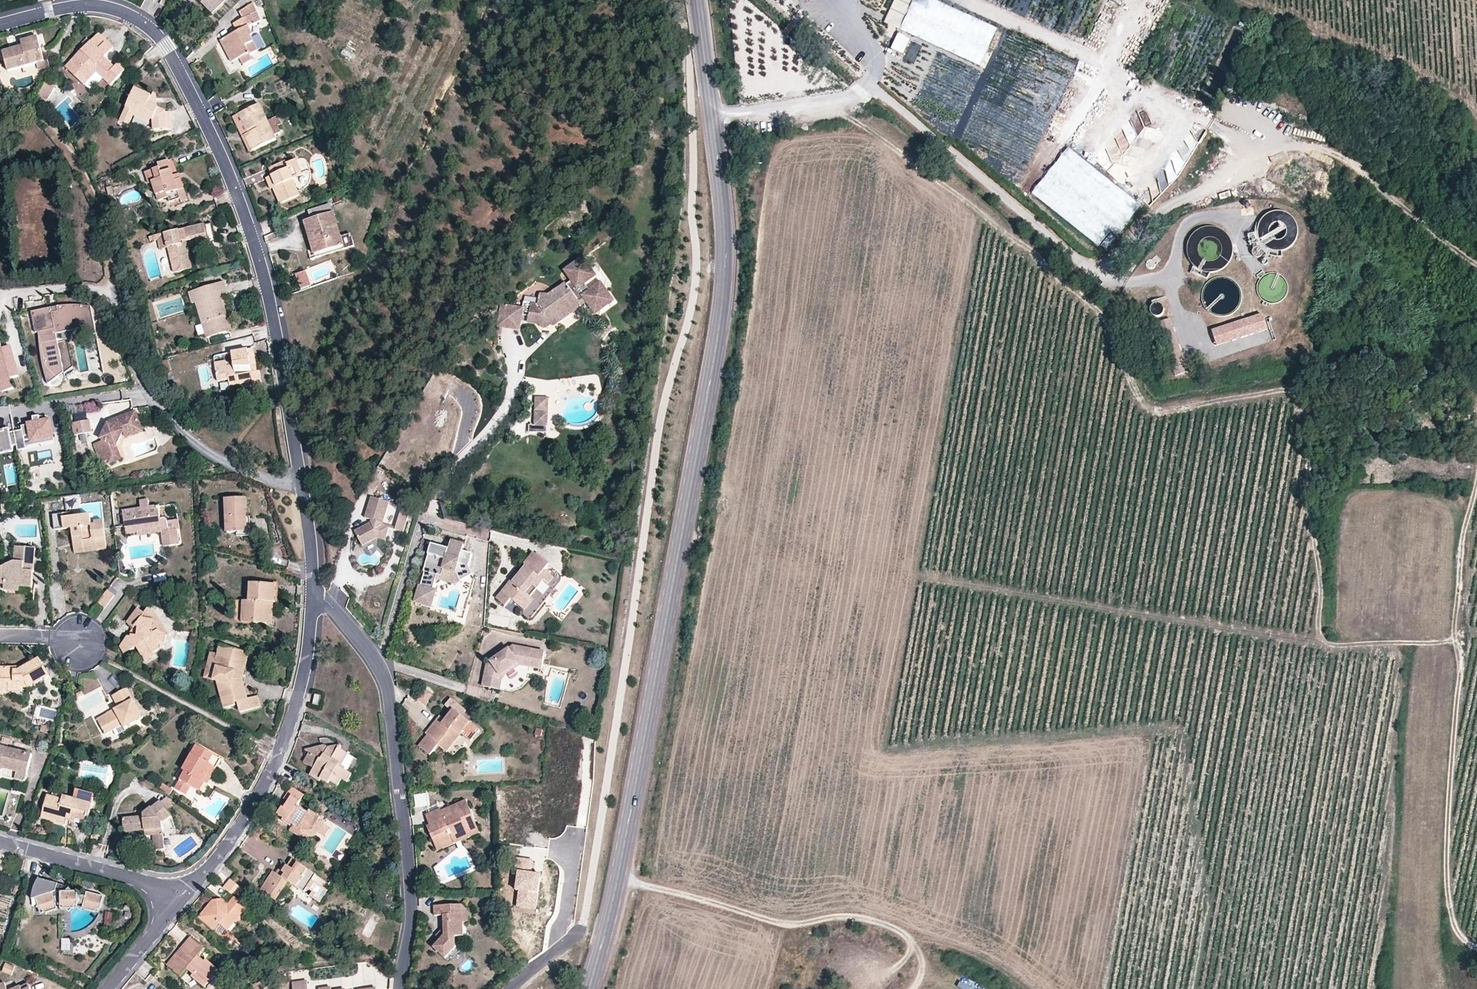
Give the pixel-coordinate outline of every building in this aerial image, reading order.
[(213,14),(226,0),(198,0),(213,14)] [(888,15),(887,19),(885,21),(885,23),(888,24),(901,31),(910,13),(916,0),(896,0),(888,15)] [(261,20),(253,3),(240,13),(243,19),(247,27),(249,26),(261,20)] [(253,35),(249,26),(247,27),(243,19),(234,23),(236,28),(238,32),(234,34),(221,40),(232,62),(240,59),(244,65),(253,60),(250,54),(258,51),(251,36),(253,35)] [(99,34),(90,42),(98,50),(105,43),(107,42),(99,34)] [(911,41),(899,35),(892,50),(905,56),(911,41)] [(39,42),(38,37),(21,42),(22,47),(39,42)] [(44,62),(39,42),(22,47),(3,52),(8,72),(38,64),(44,62)] [(110,86),(125,71),(118,64),(114,67),(104,57),(108,54),(112,50),(105,43),(98,50),(90,42),(81,51),(65,68),(84,86),(97,74),(110,86)] [(118,64),(108,54),(104,57),(114,67),(118,64)] [(278,59),(281,64),(288,60),(285,55),(278,59)] [(44,62),(38,64),(39,71),(50,68),(48,61),(44,62)] [(53,91),(56,85),(47,81),(44,87),(53,91)] [(47,100),(53,91),(44,87),(38,96),(47,100)] [(165,112),(157,108),(154,107),(153,97),(136,89),(121,121),(129,125),(133,116),(135,112),(151,120),(153,121),(154,130),(171,128),(169,112),(165,112)] [(240,114),(249,134),(246,136),(253,151),(278,139),(276,135),(281,132),(279,126),(282,124),(278,116),(269,121),(261,104),(240,114)] [(149,124),(151,120),(135,112),(133,116),(149,124)] [(249,134),(240,114),(233,117),(243,137),(246,136),(249,134)] [(185,189),(174,158),(158,163),(160,168),(145,174),(148,184),(152,184),(158,201),(168,198),(170,203),(180,199),(178,191),(185,189)] [(269,168),(273,176),(277,187),(273,189),(281,204),(300,195),(294,179),(303,175),(297,160),(288,163),(286,160),(285,161),(284,161),(283,160),(282,159),(280,160),(280,163),(269,168)] [(270,190),(273,189),(277,187),(273,176),(266,179),(270,190)] [(189,200),(185,189),(178,191),(180,199),(182,203),(189,200)] [(339,195),(333,198),(336,205),(342,203),(339,195)] [(342,236),(335,213),(305,222),(315,255),(343,246),(344,249),(355,246),(351,234),(342,236)] [(211,224),(206,226),(210,243),(215,242),(211,224)] [(210,243),(206,226),(180,232),(180,230),(164,235),(167,249),(169,249),(175,274),(194,269),(188,248),(187,242),(196,240),(198,246),(210,243)] [(1251,244),(1259,242),(1257,233),(1248,236),(1251,244)] [(188,248),(198,246),(196,240),(187,242),(188,248)] [(601,280),(586,258),(573,266),(571,281),(581,294),(577,297),(567,284),(555,292),(555,296),(552,298),(550,295),(541,295),(539,306),(527,305),(526,310),(503,305),(498,328),(520,333),(524,318),(530,319),(531,319),(533,323),(538,325),(538,328),(537,330),(544,332),(548,323),(552,321),(557,318),(559,320),(568,314),(568,310),(583,300),(585,302),(586,301),(589,304),(593,310),(602,312),(610,306),(612,297),(603,300),(598,293),(601,280)] [(294,273),(300,287),(310,283),(304,268),(294,273)] [(605,278),(601,280),(598,293),(603,300),(612,297),(615,293),(605,278)] [(196,304),(202,325),(205,336),(206,339),(227,332),(222,316),(227,314),(222,295),(227,293),(224,282),(189,293),(192,305),(196,304)] [(556,327),(589,304),(586,301),(585,302),(583,300),(568,310),(568,314),(559,320),(557,318),(552,321),(556,327)] [(36,333),(38,332),(39,336),(40,343),(41,350),(42,356),(44,362),(45,369),(48,377),(50,383),(66,371),(56,333),(85,325),(87,333),(96,331),(90,304),(83,303),(77,303),(66,304),(60,305),(56,305),(57,310),(51,312),(50,307),(31,312),(36,333)] [(232,330),(227,314),(222,316),(227,332),(232,330)] [(1250,321),(1255,335),(1267,331),(1262,317),(1250,321)] [(529,326),(538,328),(538,325),(533,323),(531,319),(530,319),(529,326)] [(1250,321),(1231,329),(1235,343),(1255,335),(1250,321)] [(198,338),(205,336),(202,325),(195,327),(198,338)] [(1235,343),(1231,329),(1219,333),(1225,347),(1235,343)] [(3,392),(14,389),(11,379),(19,377),(11,347),(3,349),(0,350),(0,383),(3,392)] [(252,366),(249,350),(249,349),(232,352),(234,365),(227,366),(226,361),(215,363),(219,381),(229,380),(229,383),(236,382),(237,385),(253,382),(254,386),(263,385),(260,371),(258,371),(256,365),(252,366)] [(254,349),(249,350),(252,366),(256,365),(257,365),(254,349)] [(548,399),(536,399),(535,425),(547,426),(548,399)] [(136,412),(119,418),(119,419),(112,422),(111,424),(109,423),(102,438),(103,440),(95,443),(102,462),(109,459),(110,462),(122,458),(117,446),(124,431),(141,425),(136,412)] [(20,428),(13,430),(16,443),(17,449),(25,447),(23,434),(30,433),(32,440),(52,437),(49,419),(39,421),(38,415),(32,416),(33,422),(20,424),(20,428)] [(92,433),(90,420),(76,422),(77,435),(92,433)] [(141,425),(124,431),(126,437),(143,431),(141,425)] [(12,449),(11,444),(16,443),(13,430),(8,431),(7,426),(2,427),(3,430),(0,430),(0,452),(12,449)] [(440,450),(435,447),(430,453),(435,457),(440,450)] [(247,532),(246,498),(224,499),(227,533),(247,532)] [(382,526),(390,504),(372,499),(365,519),(372,522),(371,524),(354,533),(361,544),(378,535),(386,538),(389,529),(382,526)] [(160,509),(159,505),(150,506),(149,500),(140,501),(141,508),(123,511),(126,531),(160,527),(161,533),(164,547),(180,545),(178,530),(169,531),(168,522),(167,520),(166,519),(161,519),(159,510),(160,509)] [(403,536),(409,513),(401,510),(394,533),(403,536)] [(106,550),(103,521),(94,522),(94,524),(92,525),(91,516),(75,517),(74,513),(53,515),(54,530),(64,529),(64,530),(72,530),(73,537),(82,537),(82,542),(95,541),(96,548),(96,551),(106,550)] [(178,521),(168,522),(169,531),(178,530),(180,530),(178,521)] [(138,536),(161,533),(160,527),(126,531),(127,536),(138,534),(138,536)] [(384,543),(386,538),(378,535),(361,544),(363,548),(377,542),(384,543)] [(74,551),(96,548),(95,541),(82,542),(82,537),(73,537),(74,551)] [(414,603),(431,608),(436,591),(433,591),(436,576),(441,577),(443,571),(454,574),(463,587),(461,593),(463,594),(461,601),(470,604),(477,579),(475,577),(476,576),(471,568),(474,556),(462,552),(463,546),(457,544),(449,548),(448,550),(431,545),(423,572),(424,573),(420,587),(419,587),(414,603)] [(36,549),(15,548),(14,562),(0,567),(0,580),(4,582),(4,587),(19,588),(20,580),(32,581),(33,572),(34,572),(36,549)] [(522,573),(514,582),(509,588),(507,586),(496,597),(504,605),(510,598),(522,609),(531,600),(529,597),(539,586),(536,583),(542,577),(546,573),(532,560),(521,572),(522,573)] [(166,576),(154,577),(155,586),(167,584),(166,576)] [(549,584),(542,577),(536,583),(539,586),(544,590),(549,584)] [(31,589),(32,581),(20,580),(19,588),(31,589)] [(274,602),(275,585),(250,583),(249,601),(243,601),(242,622),(269,624),(270,602),(274,602)] [(107,590),(97,604),(103,609),(114,595),(107,590)] [(126,623),(133,628),(135,629),(135,628),(139,629),(137,636),(132,636),(131,637),(128,636),(120,647),(124,654),(137,648),(146,662),(156,657),(155,654),(159,650),(161,643),(165,643),(167,635),(164,633),(158,617),(159,615),(156,613),(156,614),(148,608),(144,613),(138,608),(126,623)] [(127,636),(128,636),(131,637),(132,636),(137,636),(139,629),(135,628),(135,629),(133,628),(127,636)] [(219,645),(217,654),(211,680),(217,682),(224,708),(235,705),(235,703),(237,702),(240,712),(261,707),(258,696),(248,698),(245,687),(242,688),(239,678),(236,677),(243,651),(219,645)] [(528,667),(531,650),(513,646),(488,663),(483,686),(501,689),(503,680),(499,678),(521,661),(521,666),(528,667)] [(546,652),(531,650),(528,667),(542,669),(546,652)] [(250,653),(243,651),(236,677),(239,678),(242,688),(245,687),(243,679),(250,653)] [(203,678),(211,680),(217,654),(210,652),(203,678)] [(39,658),(22,667),(0,667),(0,694),(21,694),(22,688),(28,688),(49,676),(39,658)] [(503,679),(521,666),(521,661),(499,678),(503,680),(503,679)] [(117,707),(113,709),(115,713),(98,722),(105,734),(123,726),(124,728),(143,718),(127,688),(112,696),(117,707)] [(432,695),(423,690),(417,701),(426,706),(432,695)] [(319,706),(321,696),(315,694),(313,705),(319,706)] [(442,709),(450,715),(454,710),(462,717),(464,714),(448,702),(442,709)] [(96,719),(98,722),(115,713),(113,709),(96,719)] [(450,715),(445,721),(440,727),(434,723),(426,734),(428,735),(419,747),(429,755),(437,746),(446,752),(460,734),(470,741),(479,731),(462,717),(454,710),(450,715)] [(440,717),(434,723),(440,727),(445,721),(440,717)] [(123,726),(105,734),(108,741),(126,732),(123,726)] [(342,768),(350,755),(340,749),(342,745),(329,747),(325,744),(322,745),(316,757),(309,753),(303,763),(313,769),(311,772),(321,778),(320,779),(328,784),(330,781),(338,786),(343,779),(347,782),(352,775),(345,770),(342,768)] [(216,768),(222,759),(197,745),(182,770),(185,772),(179,780),(175,789),(185,795),(190,786),(197,791),(202,781),(211,766),(216,768)] [(304,750),(309,753),(316,757),(322,745),(304,750)] [(32,754),(0,746),(0,772),(4,770),(16,773),(15,780),(25,782),(32,754)] [(353,757),(350,755),(342,768),(345,770),(353,757)] [(208,784),(216,768),(211,766),(202,781),(208,784)] [(177,778),(179,780),(185,772),(182,770),(177,778)] [(319,781),(320,779),(321,778),(311,772),(309,776),(319,781)] [(172,789),(163,783),(160,787),(170,794),(172,789)] [(313,828),(320,817),(310,811),(308,813),(298,806),(304,796),(292,788),(285,799),(288,801),(283,808),(283,807),(278,815),(284,819),(283,821),(292,827),(293,825),(299,830),(304,822),(313,828)] [(90,811),(95,796),(75,791),(73,798),(63,795),(62,799),(47,795),(41,818),(65,825),(66,820),(75,823),(75,820),(87,823),(90,811)] [(171,817),(160,802),(143,813),(143,817),(123,818),(124,833),(145,832),(145,837),(152,836),(163,836),(162,824),(171,817)] [(467,802),(448,809),(452,817),(444,820),(441,811),(441,810),(426,815),(430,826),(428,827),(432,839),(438,837),(441,845),(454,840),(453,837),(477,828),(467,802)] [(448,809),(441,811),(444,820),(452,817),(448,809)] [(94,825),(98,813),(90,811),(87,823),(94,825)] [(480,835),(477,828),(453,837),(454,840),(441,845),(438,837),(432,839),(437,851),(480,835)] [(164,849),(163,836),(152,836),(154,850),(164,849)] [(320,903),(328,891),(313,881),(316,876),(292,859),(287,866),(280,876),(276,873),(275,874),(272,872),(260,890),(276,901),(289,883),(305,893),(307,889),(312,893),(310,897),(320,903)] [(324,861),(320,867),(331,874),(335,868),(324,861)] [(283,863),(276,873),(280,876),(287,866),(283,863)] [(328,891),(331,886),(316,876),(313,881),(328,891)] [(237,896),(242,890),(230,880),(223,888),(231,896),(234,893),(237,896)] [(67,888),(39,881),(37,884),(34,888),(33,893),(33,896),(33,901),(37,900),(42,915),(58,910),(58,909),(62,909),(62,911),(79,911),(80,910),(83,910),(83,911),(100,915),(106,898),(89,893),(86,899),(74,895),(74,892),(71,890),(67,892),(66,892),(67,888)] [(241,899),(246,893),(242,890),(237,896),(241,899)] [(241,916),(247,908),(233,898),(227,904),(221,899),(212,901),(197,918),(214,931),(215,930),(219,924),(226,931),(227,932),(234,923),(236,924),(242,917),(241,916)] [(465,922),(464,904),(436,905),(436,915),(446,915),(446,925),(447,935),(442,939),(436,948),(448,958),(459,946),(458,945),(453,941),(457,936),(458,936),(465,935),(465,922)] [(225,933),(226,931),(219,924),(215,930),(219,934),(225,933)] [(447,935),(446,925),(437,936),(442,939),(447,935)] [(166,966),(169,968),(185,949),(191,953),(198,944),(190,937),(166,966)] [(62,939),(61,951),(71,952),(71,939),(62,939)] [(201,985),(215,968),(206,960),(204,962),(198,957),(204,949),(198,944),(191,953),(185,949),(169,968),(181,978),(187,969),(193,975),(191,977),(201,985)] [(2,972),(11,975),(14,967),(6,964),(2,972)] [(218,971),(215,968),(201,985),(204,988),(218,971)]
